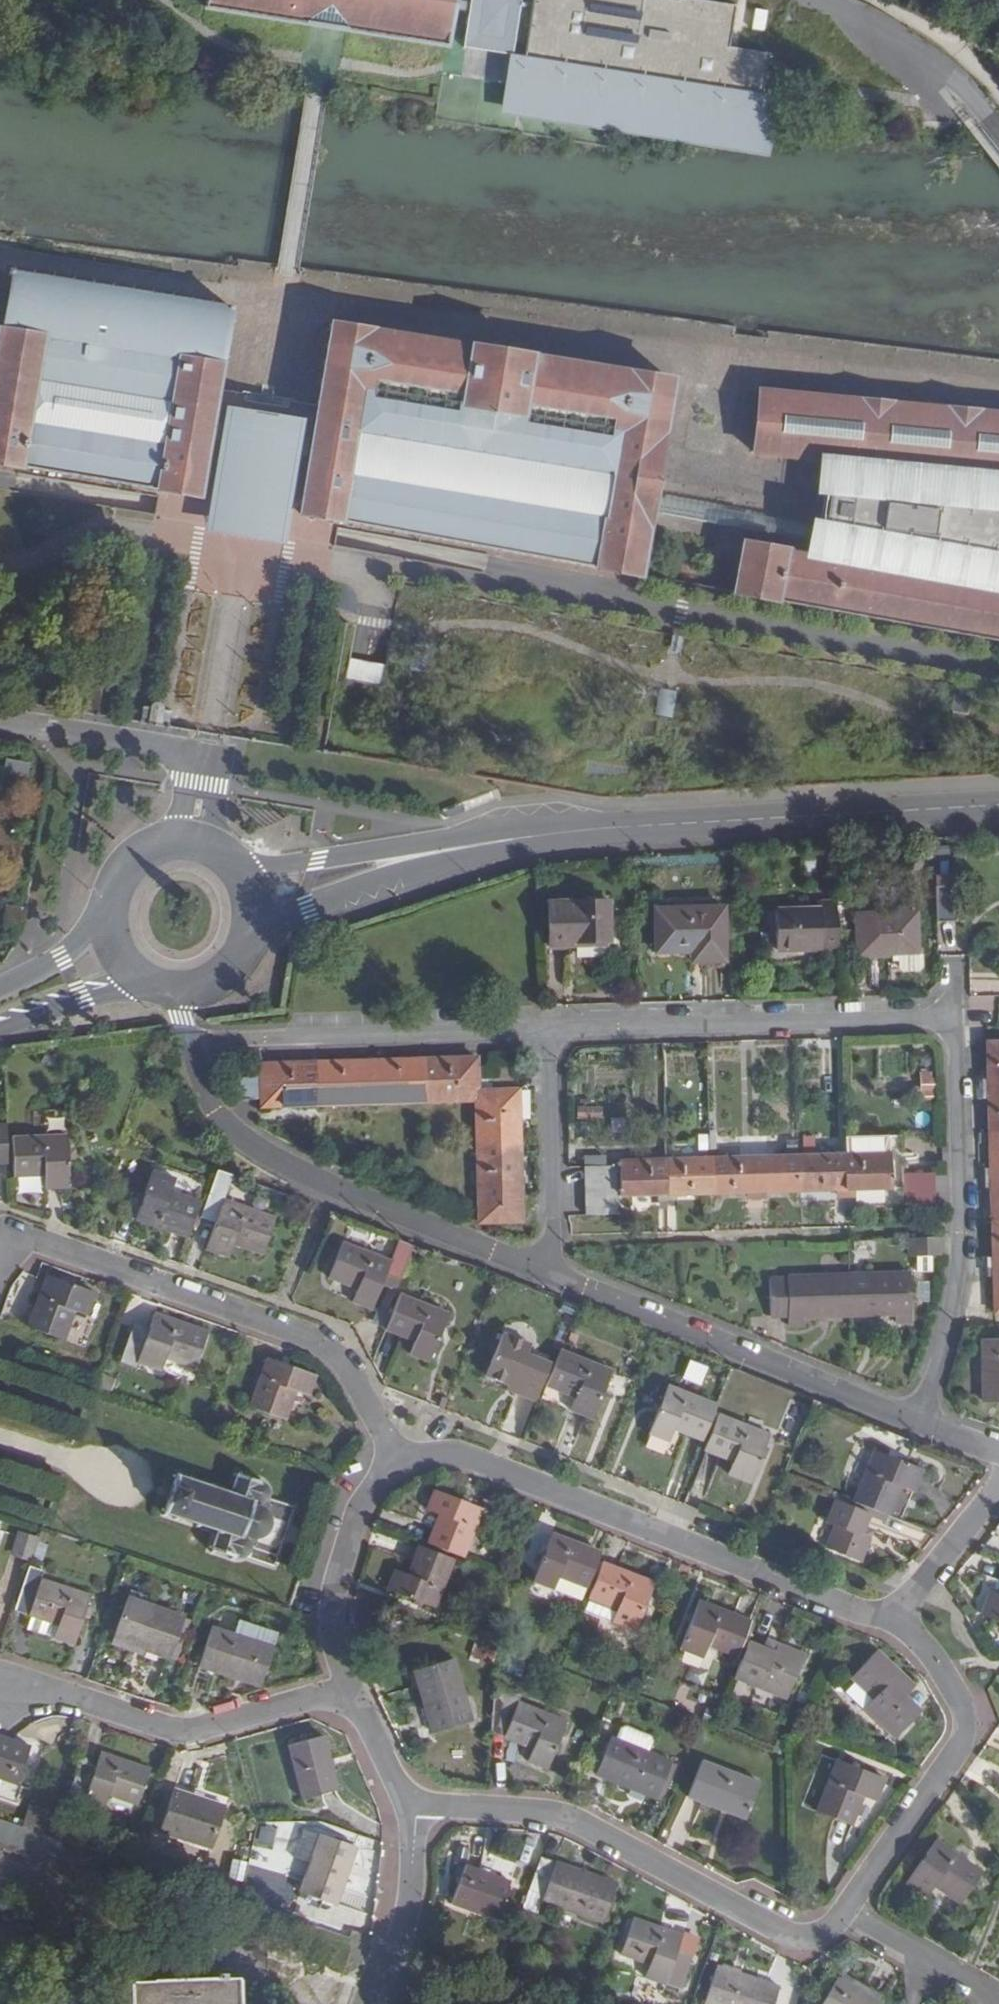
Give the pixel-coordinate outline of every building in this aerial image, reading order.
[(205,10),(452,49),(460,0),(206,0),(205,10)] [(463,46),(515,53),(522,0),(470,0),(463,46)] [(524,56),(761,93),(768,50),(730,44),(737,3),(720,0),(532,0),(524,56)] [(754,7),(752,29),(765,31),(767,9),(754,7)] [(761,93),(524,56),(509,53),(499,116),(609,135),(769,159),(773,132),(778,96),(761,93)] [(738,543),(648,527),(650,511),(653,496),(673,380),(331,323),(317,405),(312,437),(300,435),(303,417),(227,404),(224,421),(213,420),(218,387),(231,310),(10,272),(0,334),(0,462),(200,495),(203,481),(210,440),(220,441),(214,483),(211,497),(288,511),(290,496),(297,455),(309,457),(302,498),(300,513),(729,591),(728,594),(776,602),(777,599),(998,638),(998,415),(755,391),(749,457),(814,463),(811,495),(819,496),(827,497),(823,521),(815,520),(808,519),(807,524),(804,538),(802,549),(738,538),(738,543)] [(317,405),(218,387),(213,420),(224,421),(227,404),(303,417),(300,435),(312,437),(317,405)] [(611,474),(358,430),(350,474),(604,517),(611,474)] [(807,524),(653,496),(650,511),(804,538),(807,524)] [(819,496),(815,520),(823,521),(827,497),(819,496)] [(288,511),(211,497),(207,523),(283,536),(288,511)] [(956,884),(935,884),(936,910),(957,909),(956,884)] [(607,901),(549,902),(550,947),(573,946),(573,942),(609,941),(607,901)] [(837,949),(836,902),(821,902),(821,908),(775,910),(776,950),(837,949)] [(26,908),(7,905),(5,919),(24,922),(26,908)] [(701,951),(701,962),(725,961),(723,907),(654,908),(655,953),(689,952),(701,951)] [(957,909),(936,910),(936,919),(957,918),(957,909)] [(897,954),(916,953),(915,913),(855,914),(857,956),(897,954)] [(689,963),(701,962),(701,951),(689,952),(689,963)] [(921,953),(916,953),(897,954),(897,969),(901,973),(919,972),(922,968),(921,953)] [(998,1085),(998,1042),(987,1042),(988,1077),(981,1077),(981,1085),(998,1085)] [(258,1069),(230,1069),(230,1098),(259,1098),(259,1106),(476,1101),(480,1223),(523,1222),(518,1089),(479,1090),(478,1058),(258,1064),(258,1069)] [(998,1130),(998,1085),(981,1085),(982,1094),(989,1094),(990,1130),(998,1130)] [(7,1125),(0,1126),(0,1164),(8,1164),(8,1157),(7,1125)] [(998,1175),(998,1130),(990,1130),(991,1166),(985,1166),(985,1175),(998,1175)] [(14,1176),(45,1175),(45,1185),(70,1185),(69,1136),(12,1138),(13,1156),(14,1176)] [(847,1155),(622,1162),(623,1196),(890,1189),(888,1153),(899,1152),(899,1137),(846,1139),(847,1155)] [(899,1152),(888,1153),(890,1189),(900,1188),(899,1152)] [(616,1166),(585,1166),(585,1215),(617,1215),(616,1166)] [(223,1200),(232,1175),(217,1169),(201,1216),(216,1221),(213,1230),(207,1247),(229,1255),(234,1243),(261,1252),(273,1219),(223,1200)] [(136,1219),(189,1237),(193,1223),(201,1202),(171,1192),(176,1179),(153,1170),(136,1219)] [(934,1173),(903,1174),(904,1206),(935,1205),(934,1173)] [(998,1219),(998,1175),(985,1175),(985,1186),(992,1186),(993,1219),(998,1219)] [(198,1225),(213,1230),(216,1221),(201,1216),(198,1225)] [(998,1266),(998,1219),(993,1219),(994,1256),(988,1257),(988,1267),(998,1266)] [(908,1256),(943,1254),(943,1238),(907,1239),(908,1256)] [(396,1290),(412,1249),(398,1243),(390,1261),(344,1243),(329,1276),(357,1289),(352,1300),(371,1308),(382,1284),(396,1290)] [(988,1267),(989,1277),(995,1276),(995,1312),(998,1312),(998,1266),(988,1267)] [(908,1274),(770,1279),(772,1319),(788,1318),(788,1326),(804,1325),(804,1319),(895,1316),(895,1322),(910,1323),(908,1274)] [(97,1293),(49,1276),(29,1328),(65,1341),(75,1312),(88,1317),(97,1293)] [(399,1298),(386,1329),(414,1340),(409,1353),(429,1361),(448,1314),(400,1295),(399,1298)] [(208,1333),(155,1314),(149,1331),(133,1326),(121,1362),(136,1367),(137,1362),(161,1371),(166,1358),(195,1368),(208,1333)] [(516,1391),(536,1399),(547,1370),(549,1363),(527,1354),(530,1345),(503,1334),(487,1374),(508,1382),(518,1386),(516,1391)] [(981,1342),(983,1400),(998,1400),(998,1341),(981,1342)] [(612,1371),(561,1351),(552,1372),(547,1385),(575,1397),(570,1408),(593,1418),(612,1371)] [(689,1359),(683,1379),(702,1385),(708,1365),(689,1359)] [(295,1392),(308,1396),(316,1376),(268,1360),(250,1408),(285,1421),(295,1392)] [(98,1390),(111,1395),(116,1382),(103,1377),(98,1390)] [(506,1387),(516,1391),(518,1386),(508,1382),(506,1387)] [(706,1432),(717,1405),(668,1386),(649,1432),(669,1440),(674,1429),(702,1441),(706,1432)] [(298,1425),(308,1396),(295,1392),(285,1421),(298,1425)] [(711,1434),(705,1448),(732,1460),(727,1472),(751,1481),(770,1435),(719,1414),(711,1434)] [(862,1505),(889,1516),(901,1488),(914,1492),(923,1469),(876,1450),(854,1502),(862,1505)] [(178,1475),(173,1474),(170,1482),(176,1484),(173,1490),(168,1489),(166,1494),(163,1501),(168,1504),(166,1510),(161,1508),(159,1514),(165,1516),(163,1520),(170,1523),(172,1518),(181,1521),(180,1525),(188,1528),(190,1523),(199,1527),(198,1532),(205,1534),(206,1529),(217,1532),(213,1543),(208,1541),(206,1548),(211,1550),(209,1555),(216,1557),(218,1552),(228,1555),(226,1561),(234,1563),(236,1558),(239,1558),(241,1559),(243,1559),(245,1558),(247,1557),(274,1566),(294,1506),(268,1498),(269,1495),(269,1491),(268,1488),(266,1486),(264,1484),(261,1482),(263,1476),(254,1473),(252,1478),(244,1476),(246,1471),(239,1468),(237,1474),(231,1472),(228,1480),(233,1482),(230,1492),(220,1489),(221,1485),(214,1482),(212,1487),(203,1483),(205,1479),(197,1476),(195,1480),(186,1478),(188,1473),(179,1470),(178,1475)] [(428,1545),(441,1550),(462,1558),(481,1511),(433,1492),(425,1511),(439,1516),(428,1545)] [(860,1510),(836,1500),(826,1521),(836,1525),(827,1547),(862,1561),(871,1539),(863,1536),(867,1526),(872,1514),(860,1510)] [(863,1536),(871,1539),(875,1529),(867,1526),(863,1536)] [(591,1575),(600,1553),(552,1534),(532,1582),(553,1590),(559,1577),(586,1588),(591,1575)] [(35,1541),(21,1536),(13,1560),(28,1565),(35,1541)] [(440,1554),(418,1545),(407,1574),(394,1570),(386,1590),(434,1608),(453,1559),(440,1554)] [(602,1563),(597,1577),(589,1598),(617,1609),(612,1622),(634,1631),(653,1583),(602,1563)] [(29,1567),(14,1612),(42,1621),(38,1633),(74,1645),(90,1596),(41,1580),(45,1572),(29,1567)] [(992,1591),(983,1615),(998,1621),(998,1595),(992,1591)] [(170,1659),(185,1618),(128,1598),(113,1639),(170,1659)] [(589,1598),(583,1611),(612,1622),(617,1609),(589,1598)] [(741,1644),(750,1623),(700,1602),(681,1648),(704,1657),(709,1646),(736,1656),(741,1644)] [(193,1621),(185,1618),(170,1659),(177,1662),(193,1621)] [(239,1621),(234,1635),(274,1648),(278,1634),(239,1621)] [(274,1648),(234,1635),(212,1628),(199,1667),(261,1687),(274,1648)] [(489,1664),(494,1649),(475,1642),(470,1657),(489,1664)] [(775,1653),(779,1645),(769,1642),(766,1650),(775,1653)] [(747,1646),(734,1678),(787,1699),(805,1656),(779,1645),(775,1653),(766,1650),(748,1643),(747,1646)] [(736,1656),(742,1658),(747,1646),(741,1644),(736,1656)] [(915,1688),(876,1652),(851,1679),(874,1699),(865,1709),(896,1737),(920,1713),(905,1699),(915,1688)] [(525,1664),(507,1656),(502,1670),(519,1678),(525,1664)] [(452,1660),(413,1671),(432,1733),(471,1722),(452,1660)] [(493,1686),(490,1732),(531,1748),(526,1761),(548,1769),(566,1723),(516,1703),(518,1697),(493,1686)] [(620,1729),(615,1740),(647,1753),(651,1742),(620,1729)] [(6,1739),(0,1737),(0,1780),(18,1785),(31,1748),(6,1739)] [(322,1737),(289,1746),(302,1801),(337,1791),(322,1737)] [(647,1753),(615,1740),(610,1738),(596,1775),(656,1799),(672,1763),(647,1753)] [(93,1774),(78,1769),(66,1804),(81,1810),(84,1802),(105,1809),(110,1796),(138,1805),(150,1771),(101,1753),(93,1774)] [(884,1779),(837,1760),(816,1812),(850,1826),(861,1797),(875,1802),(884,1779)] [(759,1784),(702,1761),(688,1797),(745,1819),(759,1784)] [(66,1804),(78,1769),(71,1767),(59,1802),(66,1804)] [(645,1795),(631,1789),(628,1794),(630,1797),(640,1801),(642,1800),(645,1795)] [(226,1807),(174,1790),(159,1832),(212,1849),(226,1807)] [(113,1857),(44,1834),(0,1819),(0,1850),(104,1885),(113,1857)] [(309,1868),(320,1835),(304,1828),(292,1862),(309,1868)] [(356,1848),(320,1835),(309,1868),(300,1893),(336,1905),(356,1848)] [(982,1873),(935,1840),(905,1882),(926,1897),(934,1886),(960,1904),(982,1873)] [(540,1858),(523,1908),(537,1913),(541,1902),(603,1923),(616,1883),(540,1858)] [(510,1882),(464,1866),(451,1904),(497,1920),(510,1882)] [(682,1937),(633,1919),(620,1954),(649,1964),(644,1978),(636,2001),(646,2003),(659,2003),(666,1985),(680,1990),(692,1957),(677,1952),(682,1937)] [(129,1982),(130,2003),(237,2003),(236,1984),(268,1983),(266,1932),(211,1935),(213,1978),(129,1982)] [(696,1943),(682,1937),(677,1952),(692,1957),(696,1943)] [(716,1967),(705,2003),(773,2003),(778,1988),(716,1967)] [(878,2003),(864,1995),(836,1979),(822,2003),(877,2003),(878,2003)] [(864,1995),(878,2003),(882,1997),(867,1989),(864,1995)]
